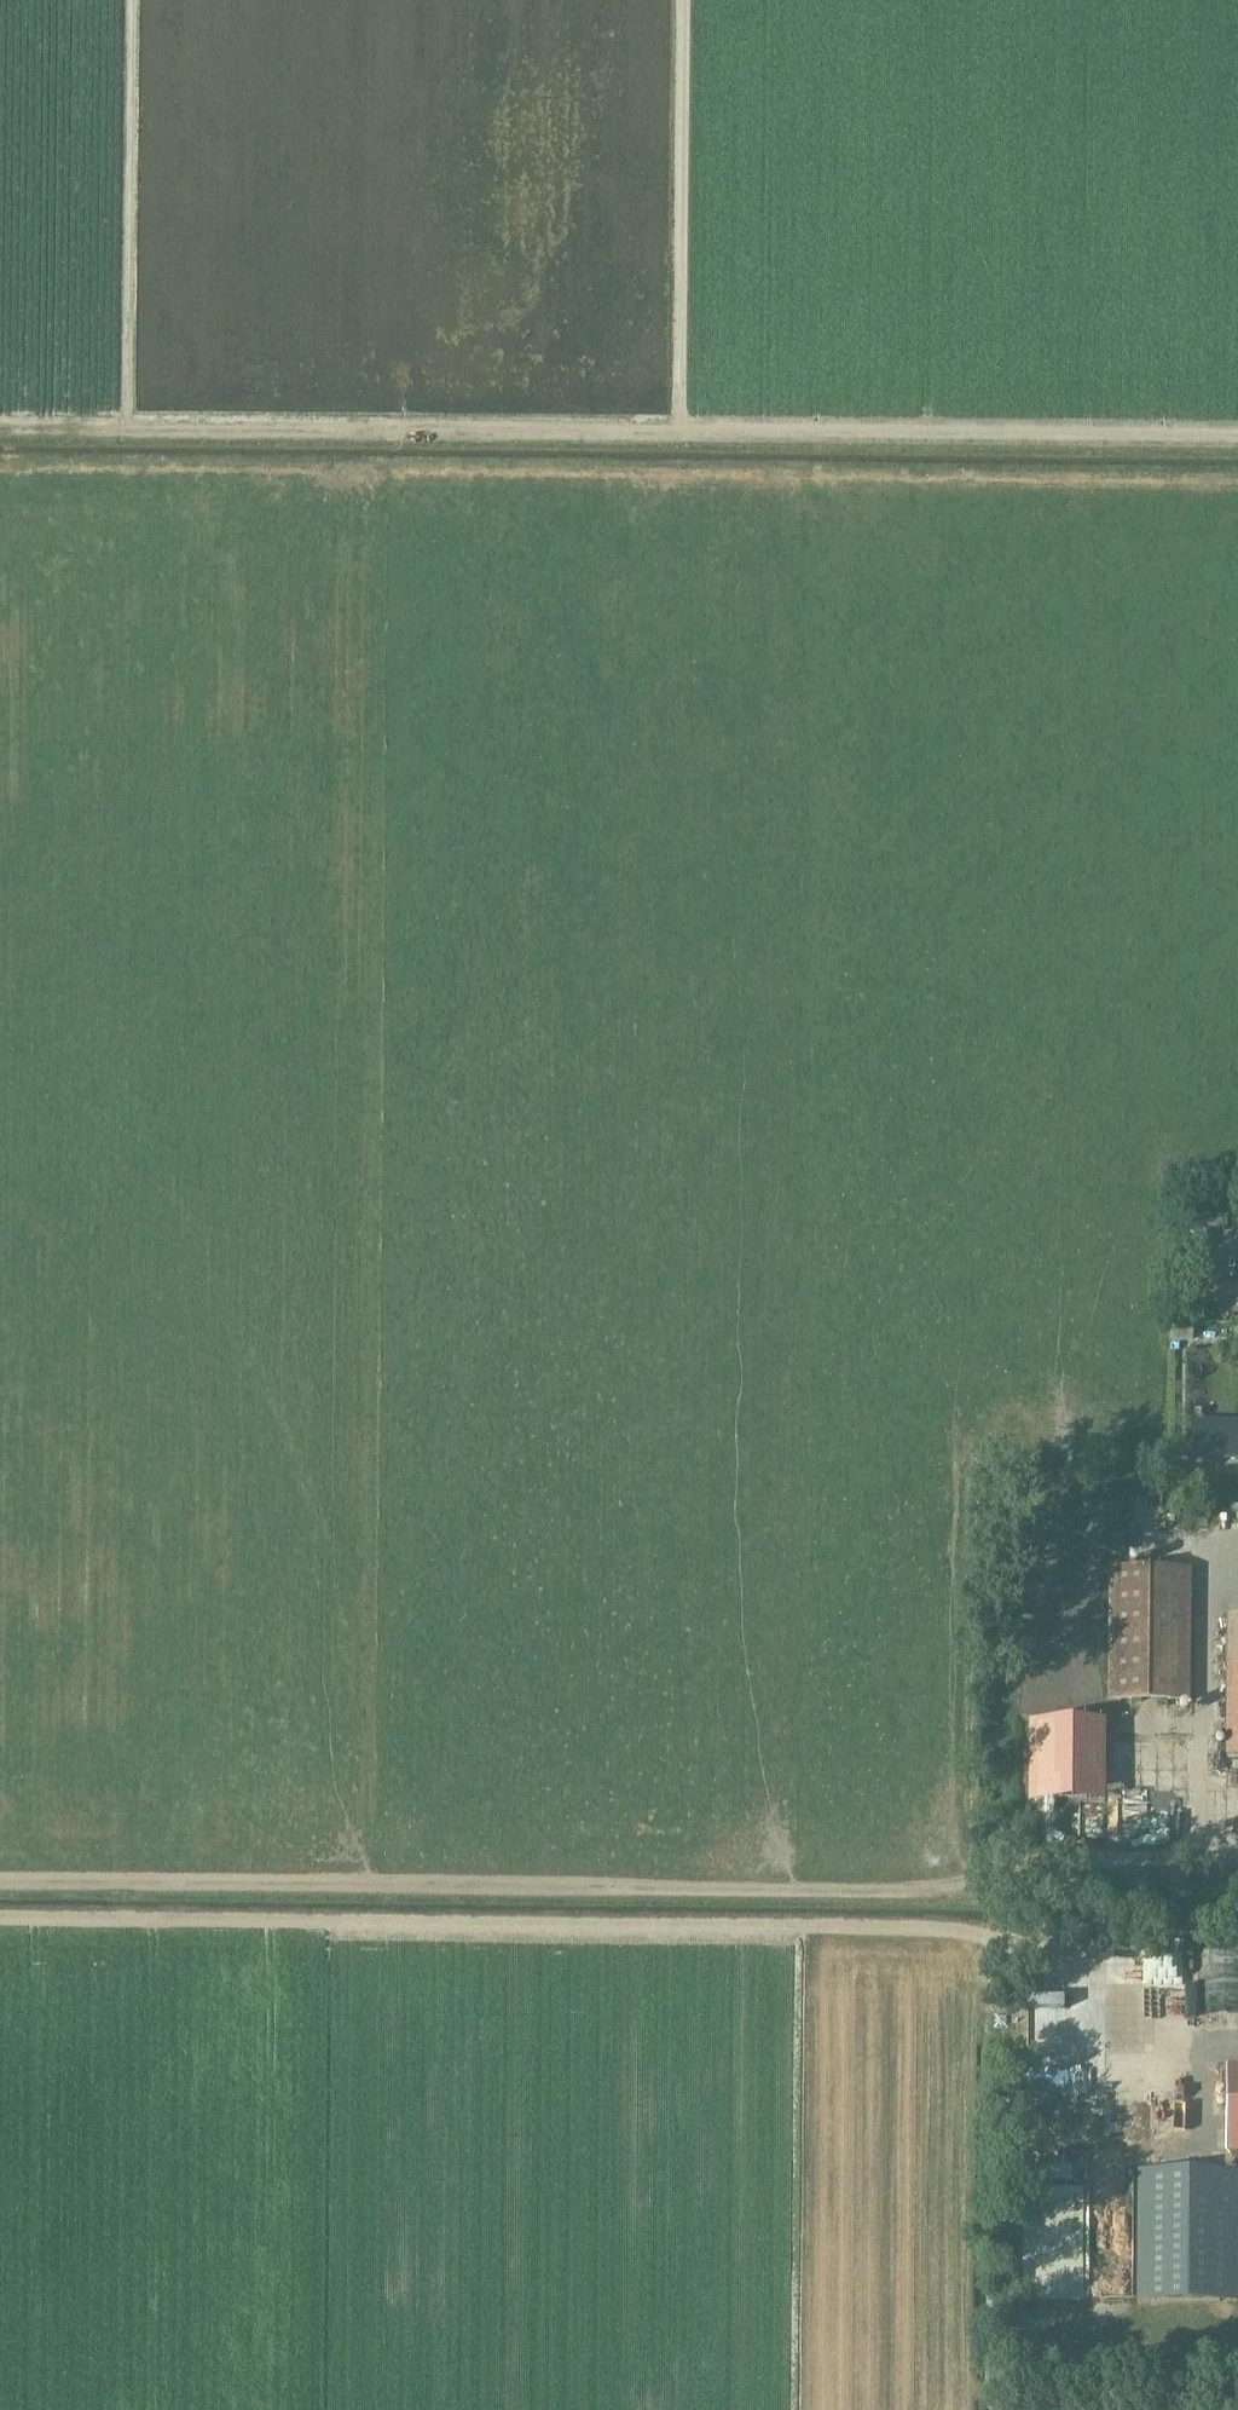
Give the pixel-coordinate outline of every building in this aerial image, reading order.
[(1223,1229),(1224,1207),(1187,1206),(1186,1229),(1223,1229)] [(1218,1295),(1237,1295),(1237,1280),(1206,1280),(1206,1301),(1218,1301),(1218,1295)] [(1181,1386),(1195,1387),(1197,1357),(1183,1357),(1181,1386)] [(1192,1446),(1219,1445),(1219,1425),(1191,1426),(1192,1446)] [(1187,1568),(1107,1568),(1107,1701),(1187,1701),(1187,1568)] [(1226,1616),(1225,1754),(1237,1754),(1237,1616),(1226,1616)] [(1050,1810),(1099,1812),(1102,1749),(1052,1747),(1050,1810)] [(1183,1942),(1182,1967),(1195,1968),(1196,1943),(1183,1942)] [(1150,2059),(1152,1997),(1098,1996),(1097,2032),(1089,2032),(1088,2057),(1150,2059)] [(1227,2064),(1227,2150),(1237,2150),(1237,2064),(1227,2064)] [(1138,2169),(1137,2299),(1237,2300),(1237,2169),(1138,2169)] [(1093,2265),(1130,2258),(1124,2228),(1088,2234),(1093,2265)] [(1095,2301),(1129,2303),(1131,2272),(1096,2271),(1095,2301)]
